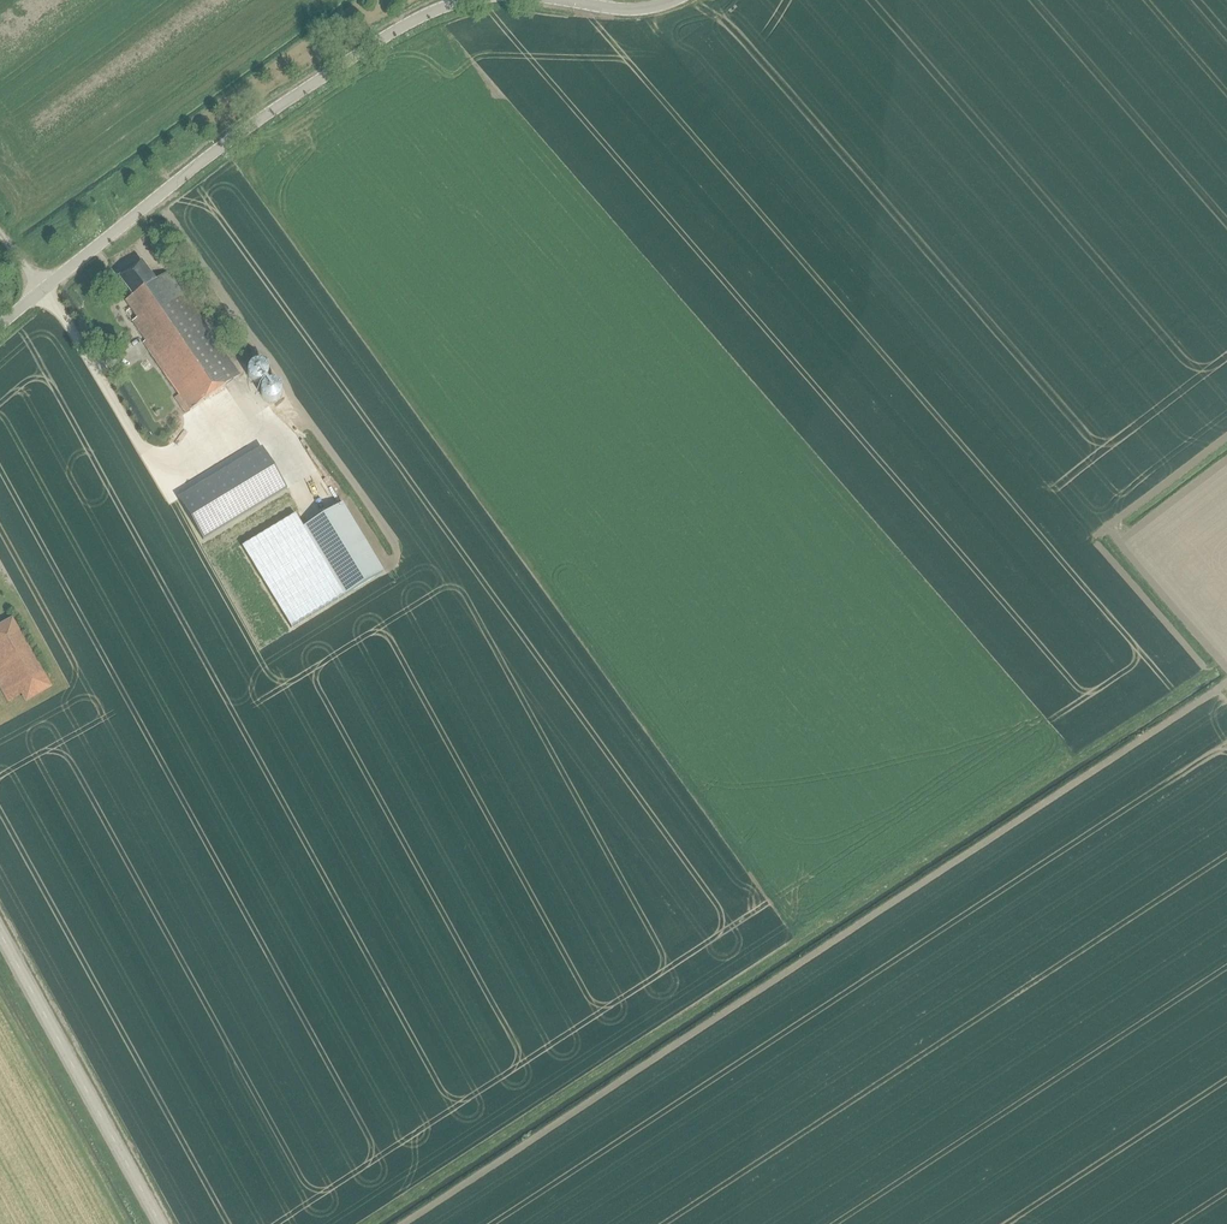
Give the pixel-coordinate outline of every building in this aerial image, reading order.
[(141,261),(118,277),(131,296),(124,301),(129,308),(129,309),(136,319),(132,322),(138,330),(145,341),(144,342),(180,395),(190,410),(240,374),(173,277),(171,279),(166,272),(155,280),(141,261)] [(248,368),(247,372),(248,376),(250,380),(254,382),(258,382),(262,381),(265,378),(267,375),(267,371),(265,367),(262,364),(259,362),(254,363),(251,365),(248,368)] [(262,387),(261,391),(261,395),(264,399),(267,401),(271,401),(275,400),(279,398),(280,394),(280,390),(279,386),(276,383),(272,382),(268,382),(264,384),(262,387)] [(263,446),(178,498),(203,539),(288,488),(263,446)] [(296,513),(242,546),(293,627),(384,571),(342,503),(304,526),(296,513)] [(0,625),(0,659),(16,688),(21,696),(25,704),(52,688),(12,618),(0,625)]
